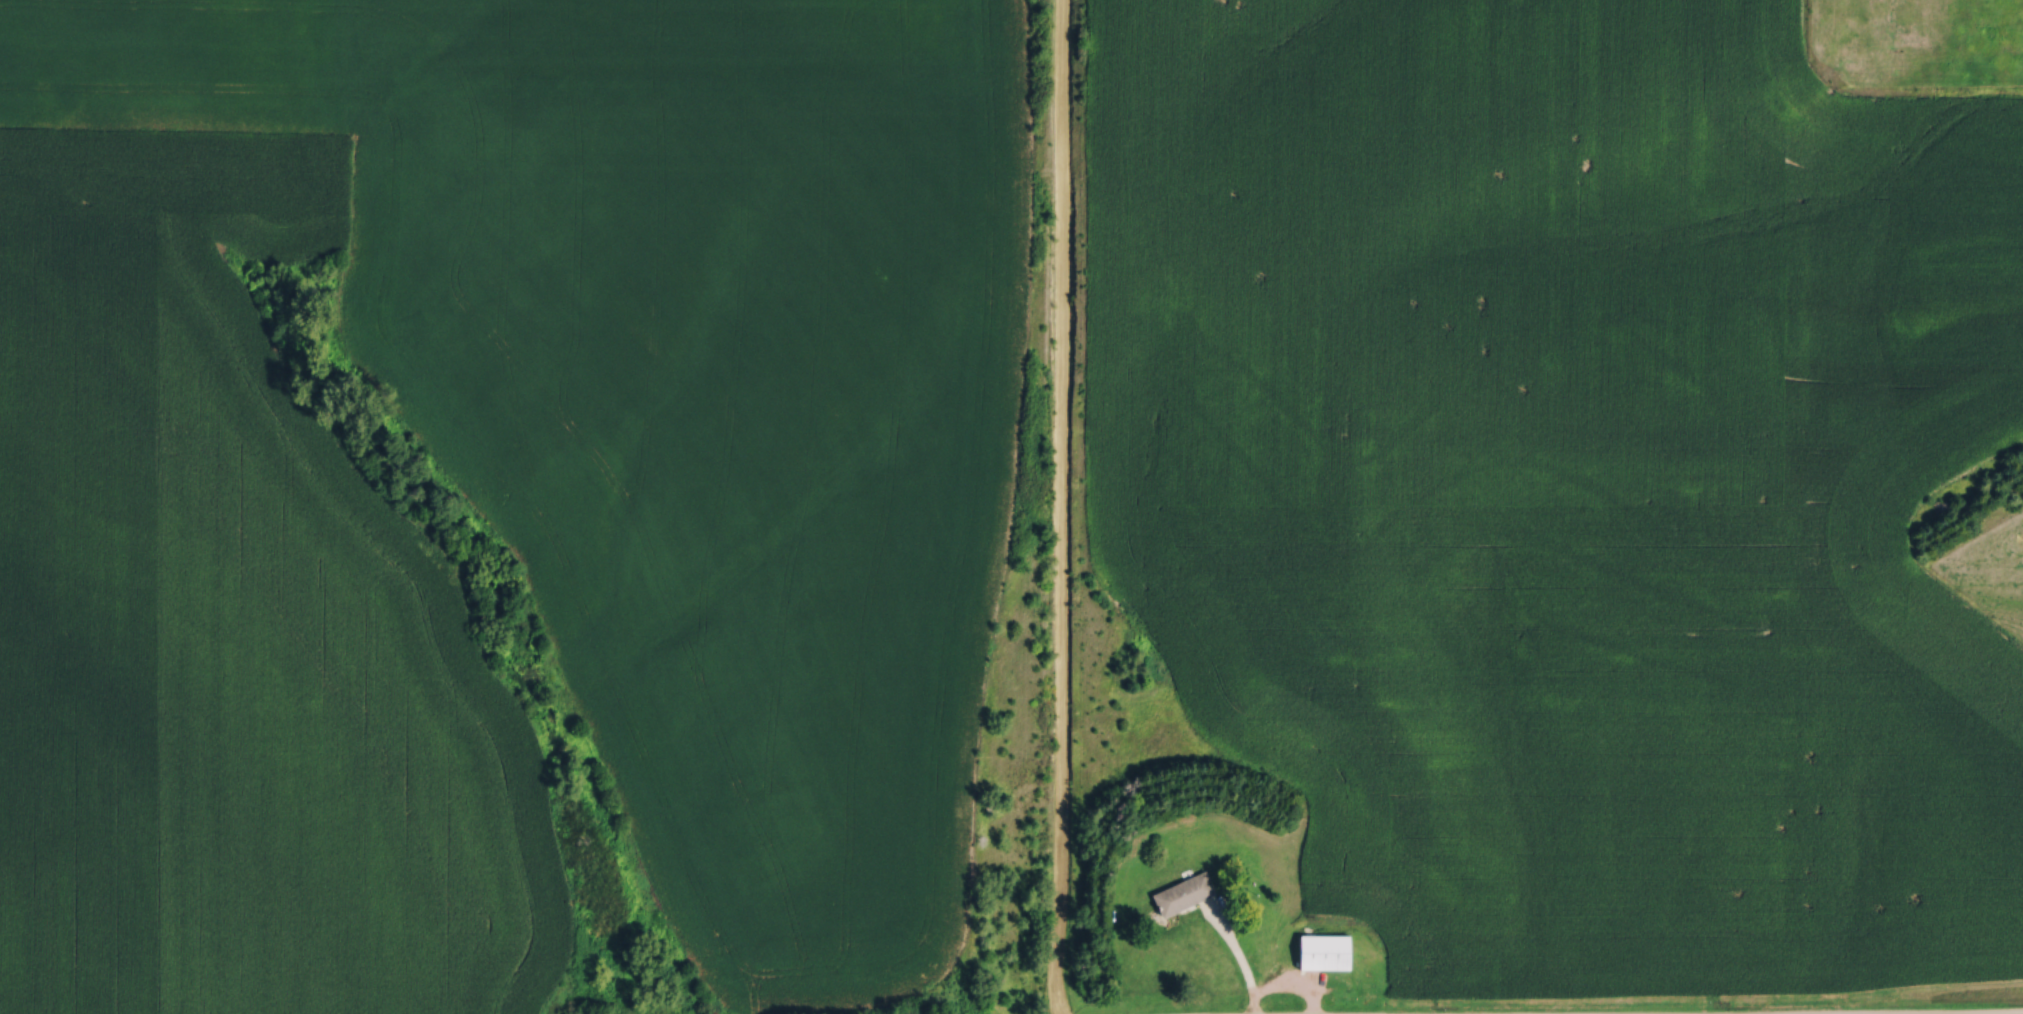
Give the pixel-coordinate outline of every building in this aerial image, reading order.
[(1147,892),(1157,915),(1211,891),(1201,868),(1147,892)] [(1350,968),(1350,933),(1292,933),(1292,968),(1350,968)]
